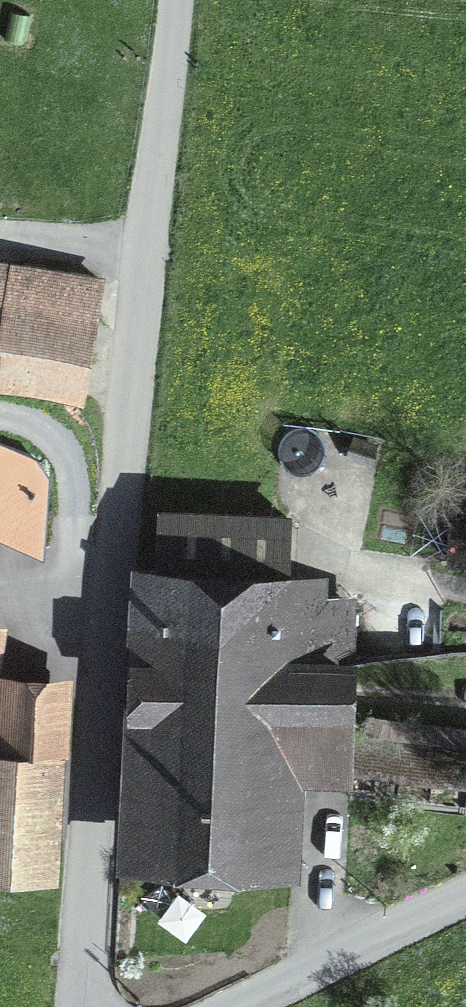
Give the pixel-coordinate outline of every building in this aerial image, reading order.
[(79,398),(99,281),(0,264),(0,384),(79,398)] [(0,433),(0,479),(32,497),(52,462),(0,433)] [(152,851),(275,854),(278,768),(343,766),(465,782),(465,747),(343,731),(351,609),(285,607),(288,522),(176,518),(173,581),(163,581),(152,851)] [(14,751),(2,751),(2,785),(49,787),(52,688),(18,686),(14,751)] [(2,785),(2,751),(0,751),(0,866),(47,868),(49,787),(2,785)]
